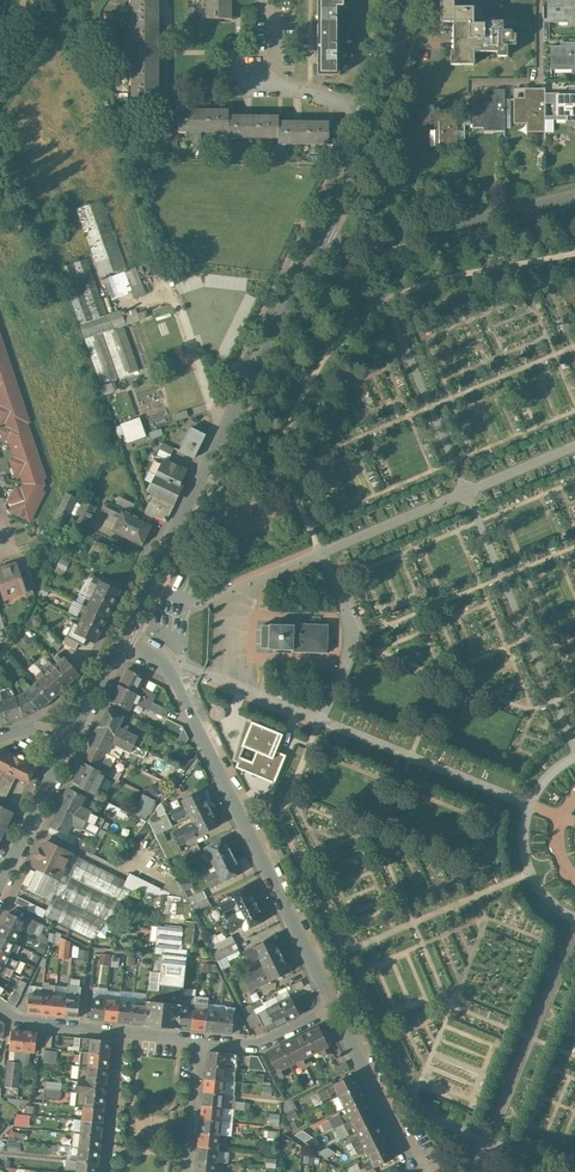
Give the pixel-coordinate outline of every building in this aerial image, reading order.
[(159,30),(159,0),(131,0),(131,30),(159,30)] [(232,0),(206,0),(206,19),(231,19),(232,0)] [(341,25),(341,7),(344,7),(344,0),(318,0),(318,25),(341,25)] [(502,22),(482,22),(482,24),(473,25),(472,8),(453,8),(453,0),(439,0),(440,24),(452,23),(452,40),(456,40),(456,51),(450,52),(450,65),(460,65),(460,61),(472,61),(472,65),(473,65),(473,53),(486,52),(486,49),(498,49),(498,57),(508,57),(508,42),(512,41),(512,31),(502,31),(502,22)] [(565,1),(565,0),(559,0),(559,1),(557,1),(557,0),(547,0),(547,18),(570,19),(570,23),(574,23),(574,1),(565,1)] [(341,76),(341,25),(318,25),(318,76),(341,76)] [(159,30),(131,30),(131,70),(159,70),(159,30)] [(574,42),(574,46),(549,46),(549,66),(574,66),(574,69),(574,42)] [(158,111),(159,70),(131,70),(131,111),(158,111)] [(545,88),(534,88),(534,91),(527,91),(528,101),(524,101),(524,99),(517,99),(517,120),(534,120),(534,128),(545,128),(545,88)] [(504,89),(493,89),(493,96),(484,96),(484,105),(485,105),(485,109),(475,109),(475,124),(492,124),(492,127),(504,127),(504,89)] [(562,97),(562,95),(553,95),(553,104),(556,104),(556,117),(570,117),(570,121),(574,121),(574,89),(570,89),(570,97),(562,97)] [(178,133),(228,133),(229,116),(229,110),(178,110),(178,133)] [(456,112),(430,112),(430,116),(430,124),(438,124),(438,146),(457,146),(456,112)] [(278,139),(279,122),(279,115),(229,116),(228,133),(228,139),(278,139)] [(279,122),(278,139),(278,144),(329,144),(329,122),(279,122)] [(126,268),(102,200),(77,209),(101,277),(126,268)] [(87,259),(60,269),(80,325),(107,315),(87,259)] [(145,295),(135,268),(124,273),(134,299),(145,295)] [(107,315),(80,325),(101,384),(118,378),(102,334),(103,333),(119,378),(139,371),(124,327),(140,321),(136,309),(125,313),(125,311),(122,313),(121,310),(107,315)] [(0,348),(0,368),(9,365),(3,347),(0,348)] [(0,368),(0,384),(14,379),(9,365),(0,368)] [(0,384),(0,400),(19,393),(14,379),(0,384)] [(0,400),(0,405),(3,414),(24,407),(19,393),(0,400)] [(24,407),(3,414),(8,428),(26,422),(26,423),(29,422),(24,407)] [(186,410),(173,415),(176,422),(189,417),(186,410)] [(145,437),(139,418),(121,424),(126,443),(145,437)] [(26,422),(8,428),(6,429),(12,448),(32,441),(26,423),(26,422)] [(191,428),(180,451),(194,458),(205,435),(191,428)] [(150,433),(152,439),(164,435),(161,429),(150,433)] [(32,441),(12,448),(18,466),(39,459),(32,441)] [(174,449),(162,443),(159,449),(160,450),(171,455),(174,449)] [(171,455),(160,450),(157,455),(168,461),(171,455)] [(39,459),(18,466),(24,484),(25,484),(41,479),(42,479),(45,478),(39,459)] [(187,472),(163,460),(151,484),(154,486),(151,492),(154,494),(171,503),(173,500),(187,472)] [(41,479),(25,484),(40,492),(41,491),(44,485),(42,479),(41,479)] [(40,492),(25,484),(24,484),(18,497),(37,507),(44,493),(41,491),(40,492)] [(97,492),(90,489),(84,502),(90,505),(97,492)] [(67,493),(52,524),(62,528),(76,498),(67,493)] [(171,503),(154,494),(150,503),(158,507),(154,516),(163,520),(166,514),(170,515),(176,502),(173,500),(171,503)] [(37,507),(18,497),(11,511),(30,521),(37,507)] [(90,505),(84,502),(74,521),(86,527),(96,507),(90,505)] [(122,510),(108,503),(104,512),(109,515),(117,519),(118,519),(122,510)] [(152,525),(122,510),(118,519),(117,519),(112,531),(142,546),(152,525)] [(109,515),(104,527),(112,531),(117,519),(109,515)] [(96,541),(88,556),(98,560),(105,546),(96,541)] [(0,570),(0,586),(3,596),(12,593),(14,596),(25,592),(26,592),(21,578),(16,564),(0,570)] [(28,576),(21,578),(26,592),(25,592),(26,597),(34,594),(28,576)] [(110,579),(103,576),(101,582),(107,585),(110,579)] [(123,586),(110,579),(107,585),(120,592),(123,586)] [(100,583),(94,580),(90,588),(96,591),(100,583)] [(107,585),(101,582),(100,583),(96,591),(94,596),(113,605),(120,592),(107,585)] [(113,605),(94,596),(91,602),(88,608),(107,617),(113,605)] [(91,602),(86,599),(83,605),(88,608),(91,602)] [(83,605),(80,612),(85,615),(88,608),(83,605)] [(107,617),(88,608),(85,615),(82,620),(102,629),(107,617)] [(102,629),(82,620),(79,626),(75,634),(86,640),(95,644),(102,629)] [(73,623),(69,631),(75,633),(75,634),(79,626),(73,623)] [(293,623),(293,626),(293,650),(293,652),(326,654),(328,625),(293,623)] [(293,626),(270,625),(269,638),(269,650),(293,650),(293,626)] [(69,631),(63,644),(75,650),(78,644),(71,640),(75,633),(69,631)] [(86,640),(75,634),(75,633),(71,640),(78,644),(83,646),(86,640)] [(16,647),(12,652),(16,656),(21,652),(16,647)] [(53,656),(48,650),(43,654),(48,660),(53,656)] [(60,653),(55,658),(60,663),(65,658),(60,653)] [(60,663),(54,667),(69,684),(79,675),(65,658),(60,663)] [(46,667),(41,672),(45,676),(50,671),(46,667)] [(69,684),(54,667),(50,671),(45,676),(59,693),(69,684)] [(145,679),(127,670),(119,686),(137,695),(140,688),(145,679)] [(41,672),(35,677),(39,681),(45,676),(41,672)] [(59,693),(45,676),(39,681),(35,685),(49,701),(59,693)] [(31,688),(23,678),(15,685),(21,695),(25,694),(31,688)] [(31,688),(25,694),(21,695),(16,697),(23,718),(39,710),(49,701),(35,685),(31,688)] [(137,695),(119,686),(112,701),(129,710),(133,702),(137,695)] [(148,692),(140,688),(137,695),(145,699),(148,692)] [(145,699),(137,695),(133,702),(142,706),(145,699)] [(1,725),(23,718),(16,697),(6,701),(0,703),(0,723),(1,725)] [(151,702),(145,699),(142,706),(147,709),(151,702)] [(124,718),(108,710),(99,727),(115,736),(119,729),(124,718)] [(247,734),(252,722),(245,719),(232,761),(238,763),(244,748),(242,747),(247,734)] [(242,747),(244,748),(275,759),(278,752),(285,734),(252,722),(247,734),(242,747)] [(115,736),(99,727),(91,745),(107,753),(112,743),(115,736)] [(138,739),(119,729),(115,736),(135,746),(138,739)] [(135,746),(115,736),(112,743),(131,752),(135,746)] [(107,753),(91,745),(82,763),(98,771),(101,764),(107,753)] [(141,749),(135,746),(131,752),(137,755),(141,749)] [(288,756),(278,752),(275,759),(244,748),(238,763),(236,769),(276,785),(288,756)] [(13,758),(4,750),(0,751),(0,771),(16,779),(27,784),(34,769),(33,765),(30,764),(27,765),(13,758)] [(186,757),(178,767),(184,772),(192,761),(186,757)] [(98,771),(82,763),(71,784),(96,797),(107,775),(98,771)] [(112,769),(101,764),(98,771),(107,775),(109,776),(112,769)] [(121,774),(115,771),(112,778),(118,781),(121,774)] [(4,772),(0,780),(12,786),(16,779),(4,772)] [(0,780),(0,789),(9,794),(12,786),(0,780)] [(153,783),(149,788),(156,795),(161,790),(153,783)] [(0,789),(0,798),(5,801),(9,794),(0,789)] [(85,797),(69,789),(60,808),(76,816),(80,808),(85,797)] [(201,792),(182,802),(184,806),(188,813),(190,818),(210,809),(201,792)] [(145,794),(136,814),(148,819),(156,799),(145,794)] [(184,806),(171,812),(175,819),(188,813),(184,806)] [(2,835),(12,813),(0,807),(0,834),(2,835)] [(76,816),(60,808),(51,826),(66,834),(72,824),(76,816)] [(104,820),(80,808),(76,816),(99,828),(104,820)] [(210,809),(190,818),(193,824),(199,836),(219,827),(210,809)] [(99,828),(76,816),(72,824),(95,836),(99,828)] [(168,820),(152,827),(156,835),(162,832),(172,827),(168,820)] [(193,824),(177,832),(183,844),(199,836),(193,824)] [(168,845),(162,832),(156,835),(162,848),(168,845)] [(98,848),(79,838),(74,846),(94,856),(98,848)] [(233,856),(225,839),(206,849),(208,853),(211,861),(214,865),(233,856)] [(47,843),(43,844),(42,844),(41,845),(42,845),(40,849),(39,849),(35,857),(36,857),(34,862),(33,861),(33,862),(33,863),(34,863),(35,867),(35,868),(37,869),(53,877),(59,880),(71,854),(47,842),(47,843)] [(201,852),(197,844),(182,852),(186,859),(201,852)] [(208,853),(197,858),(201,865),(211,861),(208,853)] [(233,856),(214,865),(220,879),(222,883),(242,874),(233,856)] [(162,890),(130,874),(126,882),(80,858),(71,877),(122,903),(131,892),(168,896),(169,893),(162,890)] [(53,877),(37,869),(27,889),(44,897),(53,877)] [(186,897),(172,870),(162,890),(169,893),(168,896),(185,897),(186,897)] [(216,872),(206,877),(209,884),(220,879),(216,872)] [(71,877),(70,877),(68,876),(65,882),(61,880),(54,895),(108,922),(122,903),(71,877)] [(185,879),(179,882),(185,893),(191,890),(185,879)] [(248,886),(229,895),(231,900),(234,907),(237,913),(256,903),(248,886)] [(108,922),(54,895),(46,911),(43,917),(93,941),(108,922)] [(46,911),(30,903),(18,897),(15,904),(27,909),(27,910),(43,918),(43,917),(46,911)] [(201,900),(191,906),(193,911),(204,906),(201,900)] [(231,900),(220,905),(224,912),(234,907),(231,900)] [(256,903),(237,913),(242,925),(244,928),(263,919),(256,903)] [(220,904),(206,911),(213,924),(226,917),(224,912),(220,905),(220,904)] [(24,921),(8,913),(3,925),(20,933),(21,931),(25,922),(24,921)] [(37,923),(26,918),(24,921),(25,922),(21,931),(30,936),(37,923)] [(239,918),(228,923),(231,930),(242,925),(239,918)] [(180,928),(163,926),(163,927),(159,927),(157,942),(162,942),(161,956),(162,956),(162,955),(187,957),(190,928),(186,928),(187,924),(183,924),(183,927),(180,927),(180,928)] [(3,925),(0,930),(0,937),(14,944),(17,939),(19,940),(21,937),(18,936),(20,933),(3,925)] [(231,935),(217,942),(221,949),(234,943),(231,935)] [(0,937),(0,951),(9,955),(14,944),(0,937)] [(272,937),(253,946),(259,958),(262,964),(281,954),(272,937)] [(69,943),(60,938),(59,951),(68,952),(69,943)] [(234,943),(221,949),(225,957),(238,951),(234,943)] [(253,947),(243,952),(248,963),(259,958),(253,947)] [(0,951),(0,965),(3,966),(8,958),(9,955),(0,951)] [(111,965),(112,954),(102,953),(100,963),(111,965)] [(281,954),(262,964),(263,967),(270,980),(270,981),(289,972),(281,954)] [(187,957),(162,955),(162,956),(162,962),(160,974),(158,991),(158,995),(147,994),(146,1000),(182,1004),(183,995),(187,957)] [(119,966),(121,957),(113,956),(112,965),(119,966)] [(18,963),(8,958),(3,966),(14,971),(18,963)] [(3,966),(0,973),(0,976),(9,980),(14,971),(3,966)] [(263,967),(243,977),(249,990),(270,980),(263,967)] [(27,983),(20,980),(15,990),(22,994),(27,983)] [(301,980),(288,986),(291,992),(304,986),(301,980)] [(50,983),(44,982),(42,995),(55,997),(56,986),(56,985),(50,985),(50,983)] [(68,987),(56,986),(55,997),(67,998),(68,987)] [(22,994),(15,990),(7,1002),(15,1008),(22,994)] [(42,995),(30,994),(28,1013),(40,1014),(42,995)] [(55,997),(42,995),(40,1014),(53,1015),(55,997)] [(196,996),(183,995),(182,1004),(182,1008),(195,1009),(196,996)] [(210,998),(196,996),(195,1009),(209,1010),(210,998)] [(67,998),(55,997),(53,1015),(66,1017),(67,998)] [(290,997),(278,1003),(287,1021),(299,1015),(290,997)] [(81,999),(67,998),(66,1017),(79,1018),(81,999)] [(107,1000),(94,999),(92,1018),(106,1019),(107,1000)] [(120,1001),(107,1000),(106,1019),(118,1020),(120,1001)] [(182,1004),(146,1000),(146,1004),(144,1023),(144,1025),(180,1029),(180,1027),(182,1008),(182,1004)] [(133,1003),(120,1001),(118,1020),(131,1021),(133,1003)] [(146,1004),(133,1003),(131,1021),(144,1023),(146,1004)] [(278,1003),(265,1009),(272,1023),(275,1027),(287,1021),(278,1003)] [(258,1024),(249,1005),(242,1009),(251,1027),(258,1024)] [(195,1009),(182,1008),(180,1027),(193,1028),(195,1009)] [(209,1010),(195,1009),(193,1028),(207,1030),(209,1010)] [(222,1012),(209,1010),(207,1030),(220,1031),(222,1012)] [(266,1010),(257,1015),(263,1027),(272,1023),(266,1010)] [(236,1013),(222,1012),(220,1031),(234,1032),(236,1013)] [(319,1027),(305,1034),(314,1053),(320,1050),(328,1046),(319,1027)] [(24,1032),(12,1031),(10,1050),(22,1051),(24,1032)] [(37,1033),(24,1032),(22,1051),(35,1052),(37,1033)] [(305,1034),(292,1040),(302,1059),(309,1056),(314,1053),(305,1034)] [(90,1039),(79,1038),(78,1052),(89,1053),(90,1039)] [(110,1041),(90,1039),(89,1053),(109,1056),(110,1041)] [(292,1040),(280,1046),(290,1065),(294,1063),(302,1059),(292,1040)] [(280,1046),(266,1053),(276,1072),(284,1068),(290,1065),(280,1046)] [(328,1046),(320,1050),(323,1057),(331,1053),(328,1046)] [(45,1062),(58,1063),(59,1050),(46,1049),(45,1062)] [(228,1053),(208,1051),(207,1066),(226,1067),(227,1065),(228,1053)] [(109,1056),(89,1053),(87,1066),(107,1069),(109,1056)] [(237,1054),(228,1053),(227,1065),(236,1066),(237,1054)] [(309,1056),(302,1059),(304,1064),(310,1061),(309,1058),(309,1056)] [(21,1063),(8,1062),(6,1087),(19,1089),(21,1063)] [(87,1066),(79,1066),(78,1079),(86,1080),(87,1066)] [(107,1069),(87,1066),(86,1080),(106,1082),(107,1069)] [(226,1067),(207,1066),(205,1079),(225,1081),(226,1067)] [(284,1068),(276,1072),(280,1078),(288,1074),(284,1068)] [(352,1073),(333,1083),(336,1090),(339,1096),(358,1086),(352,1073)] [(295,1074),(288,1077),(291,1082),(297,1079),(295,1074)] [(86,1080),(78,1079),(76,1093),(84,1093),(86,1080)] [(225,1081),(205,1079),(204,1092),(224,1094),(225,1081)] [(106,1082),(86,1080),(84,1093),(105,1096),(106,1082)] [(62,1083),(45,1081),(44,1089),(61,1091),(62,1083)] [(333,1083),(317,1092),(321,1100),(330,1096),(329,1094),(336,1090),(333,1083)] [(358,1086),(339,1096),(345,1107),(364,1098),(358,1086)] [(267,1087),(265,1101),(277,1103),(279,1096),(272,1094),(273,1088),(267,1087)] [(61,1091),(44,1089),(43,1099),(60,1101),(61,1091)] [(224,1094),(204,1092),(202,1106),(222,1108),(224,1094)] [(84,1093),(76,1093),(75,1106),(83,1107),(84,1093)] [(105,1096),(84,1093),(83,1107),(103,1109),(105,1096)] [(339,1114),(328,1119),(333,1128),(343,1123),(350,1119),(370,1109),(364,1098),(345,1107),(347,1112),(340,1116),(339,1114)] [(222,1108),(202,1106),(201,1120),(221,1122),(222,1108)] [(103,1109),(83,1107),(82,1120),(102,1123),(103,1109)] [(243,1110),(234,1109),(233,1117),(242,1118),(243,1110)] [(370,1109),(350,1119),(353,1126),(356,1131),(376,1121),(370,1109)] [(270,1113),(270,1123),(280,1123),(281,1113),(270,1113)] [(350,1119),(343,1123),(346,1129),(353,1126),(350,1119)] [(102,1123),(82,1120),(80,1134),(100,1136),(102,1123)] [(221,1122),(201,1120),(199,1133),(219,1135),(221,1122)] [(376,1121),(356,1131),(359,1137),(362,1143),(381,1133),(376,1121)] [(298,1134),(306,1142),(312,1136),(303,1128),(298,1134)] [(265,1138),(275,1139),(276,1130),(266,1129),(265,1138)] [(10,1130),(9,1150),(20,1151),(22,1131),(10,1130)] [(219,1135),(199,1133),(198,1147),(218,1149),(219,1135)] [(381,1133),(362,1143),(365,1150),(368,1154),(387,1145),(381,1133)] [(100,1136),(80,1134),(79,1147),(99,1150),(100,1136)] [(359,1137),(352,1141),(354,1146),(362,1143),(359,1137)] [(362,1143),(354,1146),(358,1153),(365,1150),(362,1143)] [(328,1159),(335,1152),(328,1145),(321,1152),(328,1159)] [(387,1145),(368,1154),(370,1159),(373,1166),(374,1167),(393,1157),(387,1145)] [(99,1150),(79,1147),(77,1161),(97,1163),(99,1150)] [(218,1149),(198,1147),(196,1160),(216,1162),(218,1149)] [(370,1159),(362,1163),(366,1170),(373,1166),(370,1159)] [(196,1160),(195,1171),(215,1171),(216,1162),(196,1160)] [(77,1161),(76,1171),(97,1171),(97,1163),(77,1161)]
